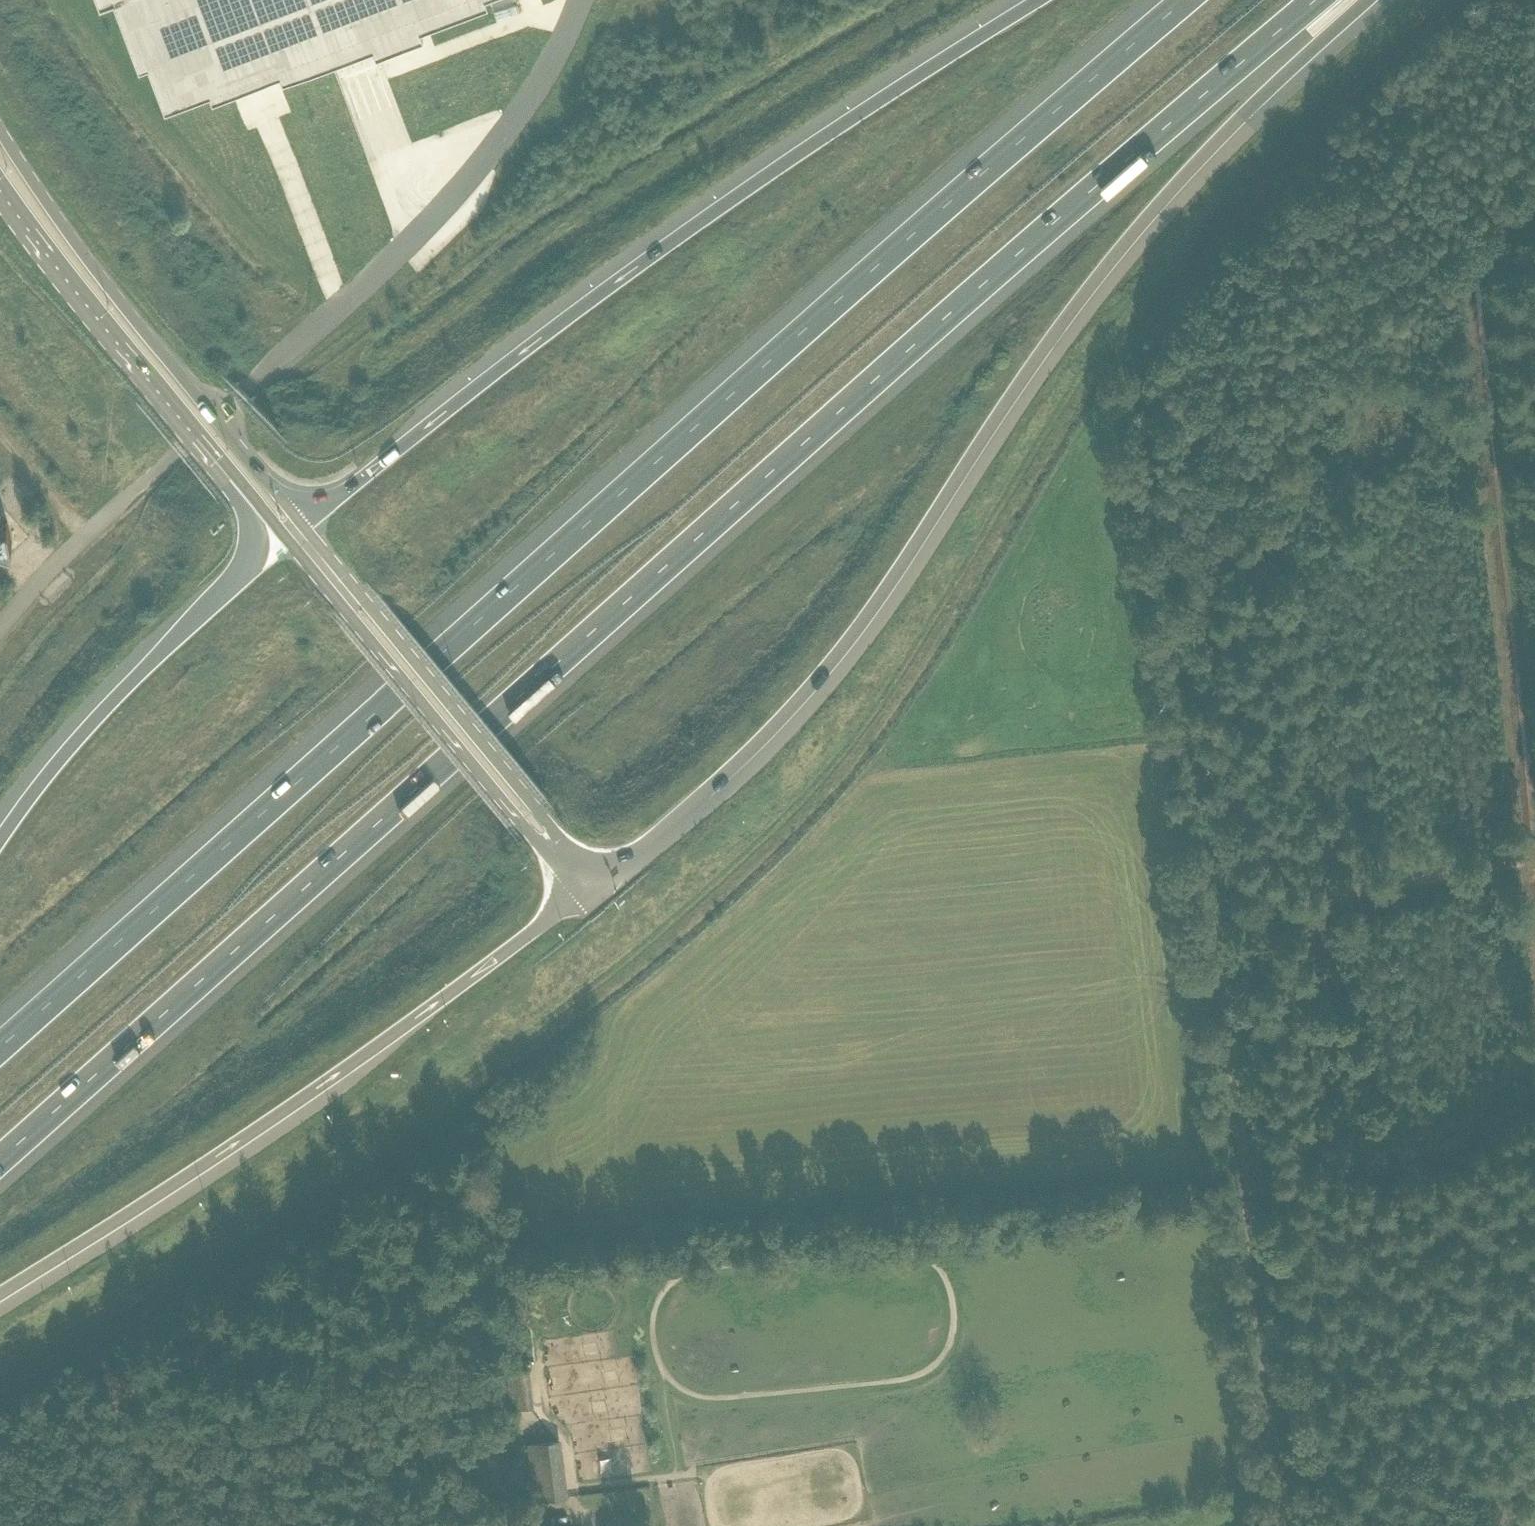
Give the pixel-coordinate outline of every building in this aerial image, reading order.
[(139,62),(148,59),(165,104),(210,87),(212,94),(280,69),(283,76),(373,42),(376,50),(423,32),(420,24),(484,0),(116,0),(139,62)] [(509,1385),(511,1409),(532,1407),(529,1383),(509,1385)] [(529,1443),(535,1499),(563,1496),(556,1440),(529,1443)]
